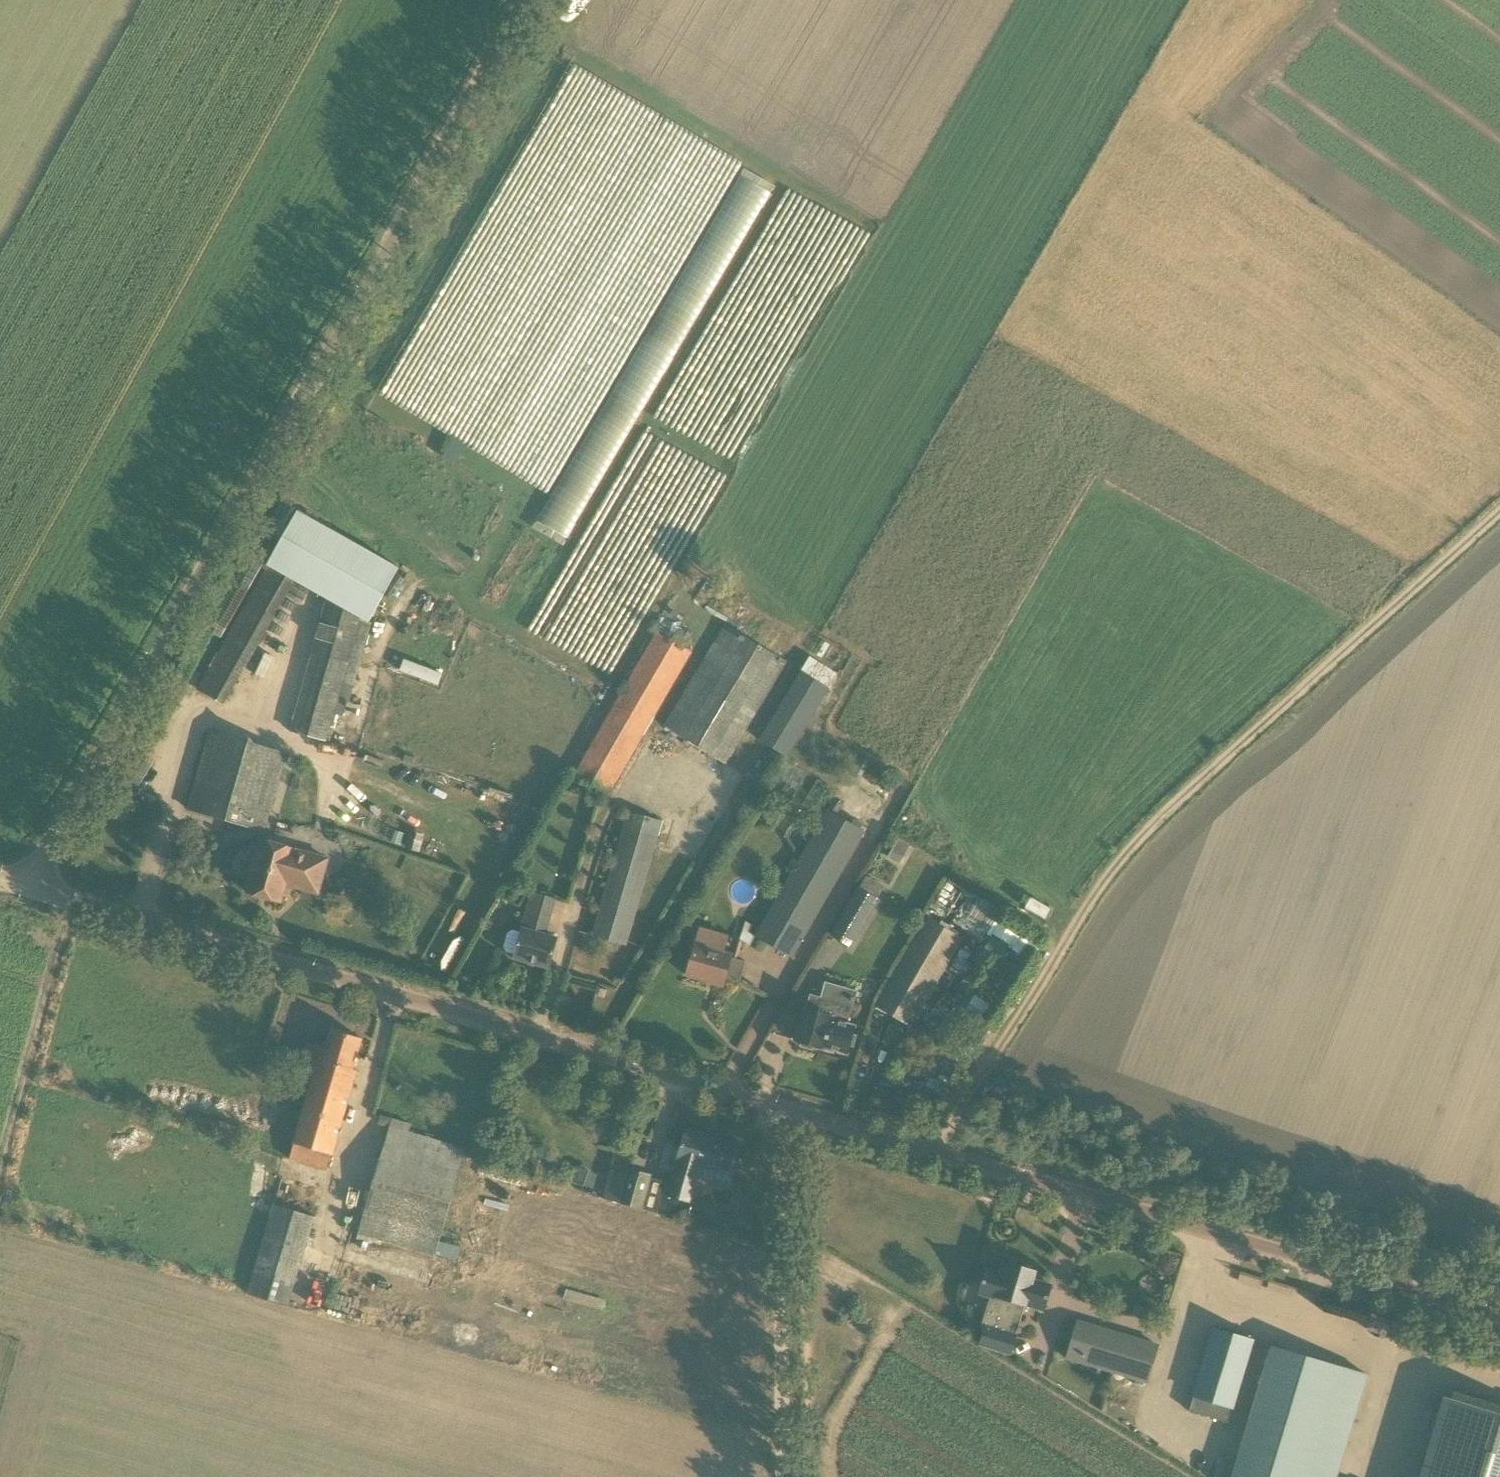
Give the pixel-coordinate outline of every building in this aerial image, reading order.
[(728,203),(757,217),(773,185),(744,171),(728,203)] [(524,711),(593,589),(515,545),(525,527),(466,494),(457,511),(437,500),(399,567),(300,511),(269,566),(328,599),(361,618),(524,711)] [(361,618),(328,599),(291,730),(327,739),(361,618)] [(725,764),(787,662),(725,624),(664,726),(725,764)] [(605,800),(691,651),(657,632),(572,780),(605,800)] [(787,757),(829,688),(839,671),(812,654),(760,740),(787,757)] [(403,658),(399,669),(438,683),(442,672),(403,658)] [(238,679),(213,665),(199,690),(224,703),(238,679)] [(265,831),(287,754),(210,732),(188,809),(265,831)] [(778,776),(799,788),(809,771),(788,759),(778,776)] [(890,793),(897,782),(892,779),(885,790),(890,793)] [(844,805),(834,800),(829,808),(839,814),(844,805)] [(756,937),(792,958),(865,831),(861,828),(852,823),(828,810),(755,937),(756,937)] [(629,812),(594,936),(626,944),(662,822),(629,812)] [(855,819),(852,823),(861,828),(863,823),(855,819)] [(869,862),(876,843),(866,839),(859,858),(869,862)] [(262,840),(247,892),(281,901),(286,884),(318,894),(328,859),(262,840)] [(899,865),(906,853),(895,847),(888,858),(899,865)] [(859,889),(832,935),(851,946),(878,900),(859,889)] [(530,904),(514,959),(549,968),(558,938),(542,933),(545,923),(549,924),(553,910),(530,904)] [(928,917),(876,1006),(911,1027),(963,938),(928,917)] [(701,928),(696,945),(687,975),(723,986),(725,978),(740,983),(746,961),(731,957),(725,953),(730,936),(701,928)] [(854,1007),(821,997),(817,1013),(806,1009),(797,1041),(850,1056),(859,1025),(850,1023),(854,1007)] [(362,1039),(332,1030),(327,1049),(308,1043),(302,1066),(316,1070),(295,1143),(290,1159),(327,1170),(332,1154),(357,1071),(353,1069),(362,1039)] [(434,1258),(463,1161),(466,1149),(409,1132),(411,1124),(392,1119),(356,1239),(369,1243),(371,1239),(434,1258)] [(683,1145),(672,1184),(669,1197),(690,1203),(693,1190),(697,1178),(729,1187),(741,1145),(687,1130),(682,1145),(683,1145)] [(580,1168),(576,1182),(591,1186),(595,1173),(580,1168)] [(629,1171),(620,1202),(643,1208),(650,1182),(651,1178),(652,1174),(629,1168),(629,1171)] [(287,1301),(314,1212),(276,1201),(249,1290),(287,1301)] [(984,1327),(987,1328),(1011,1334),(1020,1304),(1026,1304),(1044,1310),(1052,1285),(1033,1280),(1036,1271),(1033,1270),(1032,1267),(1023,1264),(1020,1266),(1005,1262),(1001,1274),(986,1270),(979,1292),(990,1296),(982,1326),(984,1327)] [(1147,1381),(1158,1345),(1076,1321),(1065,1357),(1147,1381)] [(1019,1336),(987,1328),(983,1345),(1014,1354),(1019,1336)] [(1228,1422),(1253,1340),(1214,1329),(1190,1411),(1228,1422)] [(1368,1374),(1272,1346),(1233,1476),(1337,1476),(1368,1374)] [(1445,1398),(1422,1476),(1499,1476),(1499,1414),(1445,1398)]
